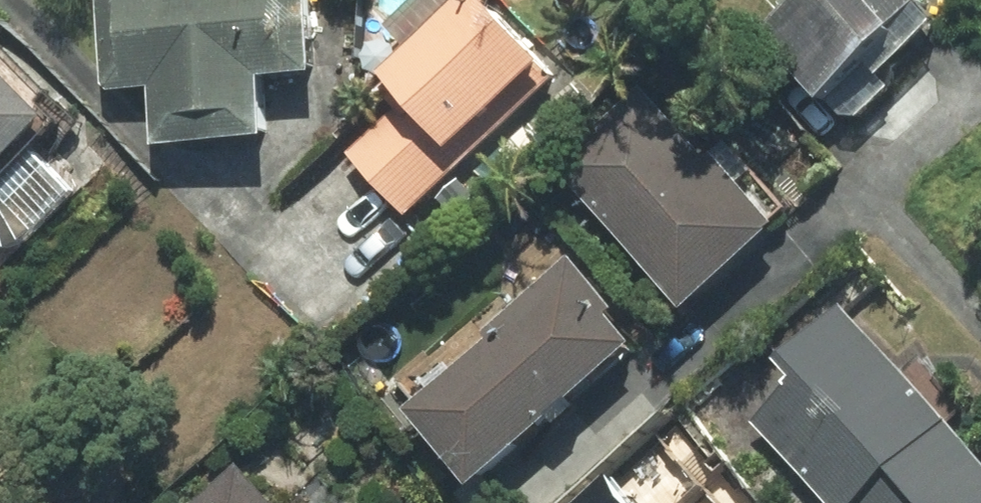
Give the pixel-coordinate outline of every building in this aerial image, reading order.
[(298,0),(94,0),(100,87),(147,84),(151,141),(256,133),(251,71),(303,67),(298,0)] [(372,72),(400,103),(347,152),(402,212),(549,77),(477,0),(451,0),(372,72)] [(837,114),(854,114),(886,85),(872,70),(932,16),(918,0),(789,0),(758,28),(837,114)] [(56,108),(0,53),(0,165),(56,108)] [(636,84),(550,160),(677,301),(782,207),(722,140),(702,158),(636,84)] [(564,394),(625,342),(600,313),(605,309),(563,259),(478,331),(485,339),(403,408),(463,479),(542,412),(550,422),(571,403),(564,394)] [(838,312),(783,361),(797,376),(750,419),(827,502),(980,502),(980,468),(838,312)] [(232,466),(191,502),(265,502),(232,466)] [(603,476),(572,502),(627,502),(603,476)]
